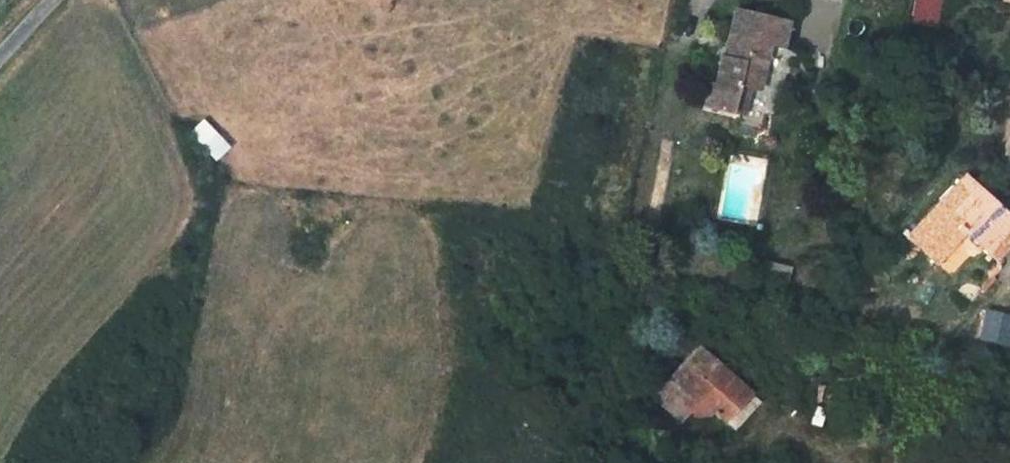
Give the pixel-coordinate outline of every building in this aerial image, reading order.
[(736,64),(729,63),(724,86),(751,93),(759,61),(775,65),(786,17),(799,20),(804,0),(749,0),(736,64)] [(907,21),(930,28),(938,0),(912,0),(907,21)] [(206,118),(191,132),(218,161),(233,146),(206,118)] [(970,150),(915,213),(940,235),(970,203),(1008,238),(1009,235),(1009,187),(970,150)] [(802,246),(775,240),(772,255),(799,261),(802,246)] [(773,386),(711,329),(666,377),(692,402),(702,392),(725,394),(747,415),(773,386)]
